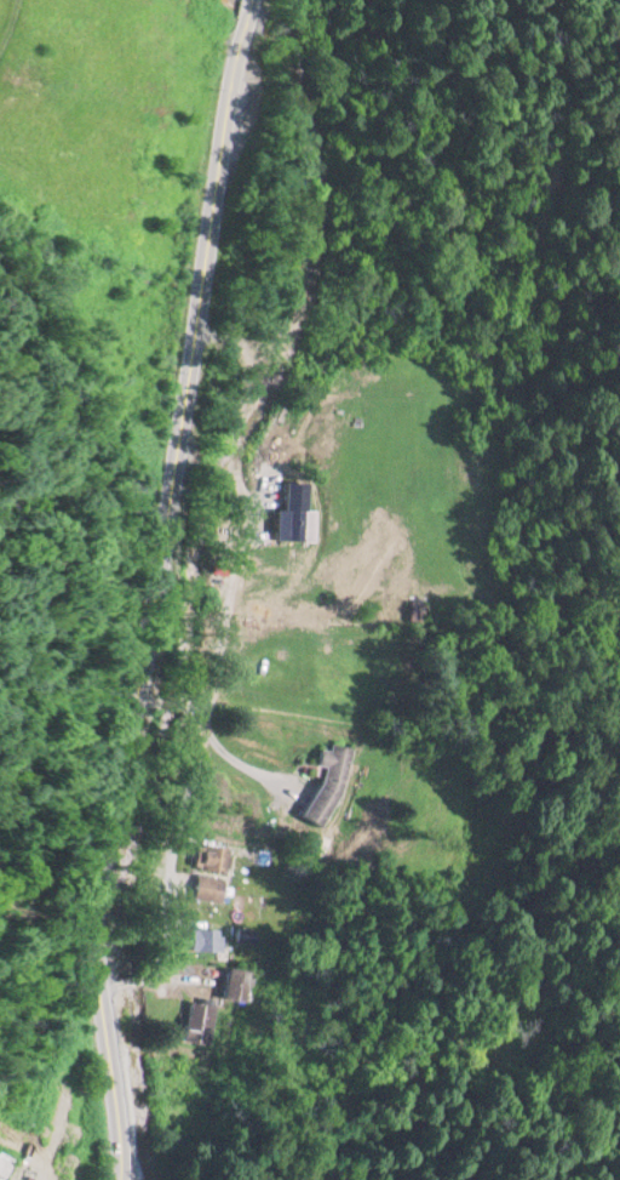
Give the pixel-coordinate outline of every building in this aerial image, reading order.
[(308,481),(283,480),(282,508),(274,508),(272,538),(315,540),(317,509),(307,508),(308,481)] [(351,746),(328,740),(326,748),(317,746),(313,762),(318,763),(305,818),(331,824),(351,746)] [(191,868),(227,868),(227,844),(191,844),(191,868)] [(220,900),(223,875),(194,871),(191,896),(220,900)] [(186,928),(186,949),(226,949),(226,928),(186,928)] [(220,997),(244,1002),(250,972),(226,967),(220,997)] [(210,1042),(214,1002),(182,998),(178,1039),(210,1042)] [(0,1157),(0,1179),(3,1179),(13,1168),(0,1157)]
